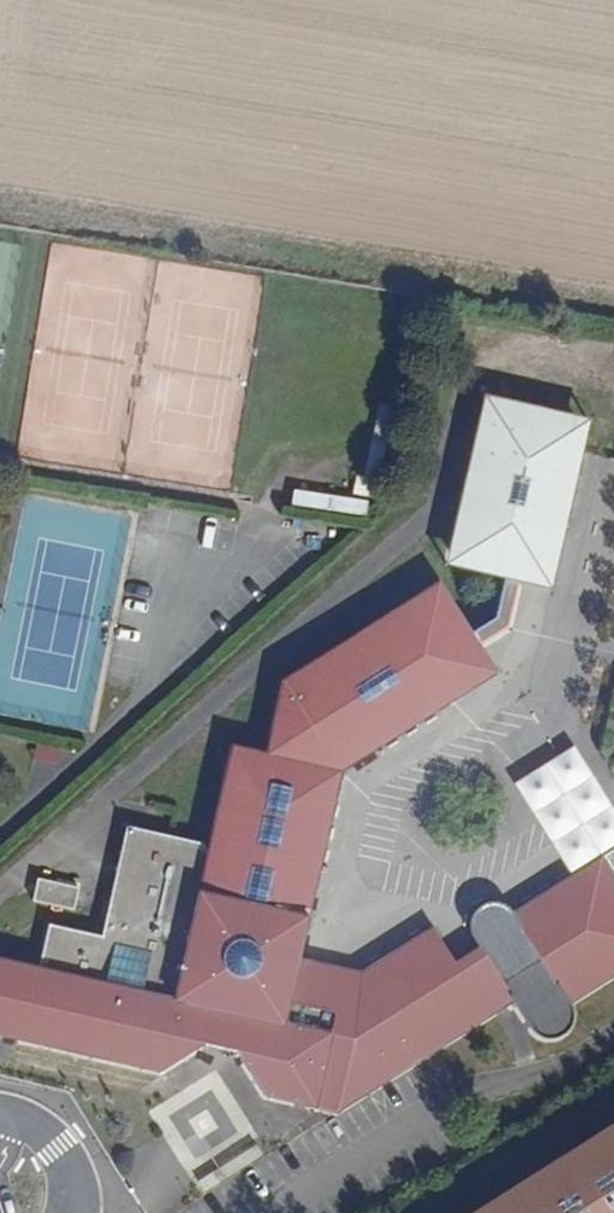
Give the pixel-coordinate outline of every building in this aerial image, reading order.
[(553,573),(582,444),(580,434),(577,427),(572,423),(556,419),(548,422),(540,428),(541,416),(530,413),(526,417),(525,421),(524,421),(518,408),(482,400),(448,553),(450,559),(453,567),(460,574),(476,577),(488,571),(493,565),(495,558),(507,561),(502,583),(493,622),(469,637),(476,649),(506,631),(516,586),(521,565),(553,573)] [(586,424),(518,408),(524,421),(525,421),(526,417),(530,413),(541,416),(540,428),(548,422),(556,419),(572,423),(577,427),(580,434),(582,444),(586,424)] [(294,493),(293,507),(368,514),(370,500),(294,493)] [(453,567),(450,559),(448,553),(445,571),(460,574),(453,567)] [(502,583),(507,561),(495,558),(493,565),(488,571),(476,577),(502,583)] [(548,593),(553,573),(521,565),(516,586),(548,593)] [(462,625),(438,584),(422,594),(434,594),(439,596),(446,602),(452,612),(451,622),(462,625)] [(448,702),(432,675),(476,649),(469,637),(462,625),(451,622),(452,612),(446,602),(439,596),(434,594),(422,594),(278,681),(258,736),(223,730),(200,844),(194,835),(119,820),(97,933),(45,922),(36,965),(0,959),(0,1037),(170,1070),(202,1045),(204,1031),(238,1037),(235,1051),(264,1096),(335,1113),(511,1002),(532,1034),(543,1040),(553,1040),(564,1033),(570,1023),(569,1016),(566,1007),(613,977),(613,922),(605,909),(593,917),(569,880),(510,917),(505,911),(499,907),(489,905),(481,907),(474,912),(468,919),(467,926),(467,937),(477,952),(452,967),(428,929),(356,975),(294,961),(334,768),(448,702)] [(448,702),(493,677),(476,649),(432,675),(448,702)] [(598,862),(569,880),(593,917),(605,909),(613,922),(613,887),(598,862)] [(76,911),(82,888),(40,878),(34,902),(76,911)] [(235,1051),(238,1037),(204,1031),(202,1045),(235,1051)] [(468,1212),(613,1212),(613,1120),(468,1212)]
